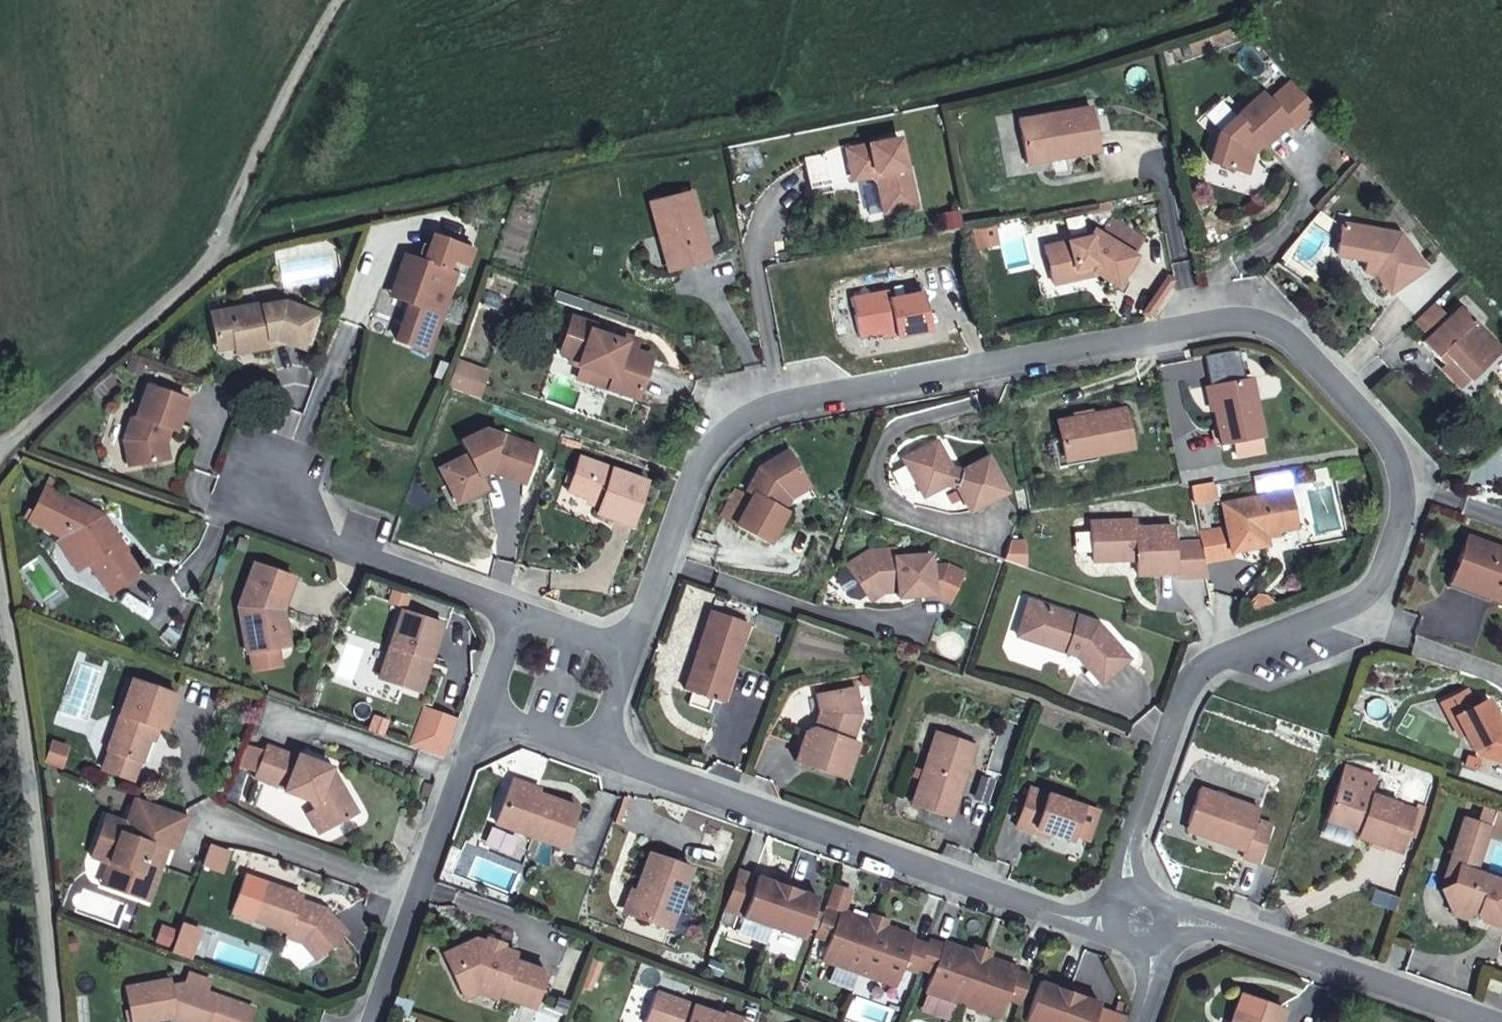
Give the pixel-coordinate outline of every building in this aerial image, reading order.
[(1260,97),(1213,133),(1199,161),(1226,175),(1238,153),(1251,143),(1255,149),(1283,128),(1260,97)] [(1089,109),(1016,122),(1025,166),(1097,153),(1089,109)] [(878,179),(886,213),(914,207),(906,168),(904,168),(898,140),(801,160),(807,190),(868,178),(871,175),(878,179)] [(879,214),(886,213),(878,179),(871,175),(879,214)] [(688,190),(647,200),(655,233),(661,232),(670,267),(706,259),(688,190)] [(1085,244),(1042,253),(1049,290),(1080,284),(1082,276),(1087,275),(1112,290),(1128,259),(1126,258),(1134,241),(1105,227),(1097,244),(1088,239),(1085,244)] [(661,232),(655,233),(664,268),(670,267),(661,232)] [(1414,280),(1394,249),(1339,235),(1332,265),(1357,273),(1355,283),(1363,285),(1377,304),(1414,280)] [(410,300),(406,310),(394,345),(424,355),(450,278),(459,281),(468,251),(429,238),(420,268),(401,262),(391,293),(410,300)] [(387,303),(406,310),(410,300),(391,293),(387,303)] [(924,293),(892,299),(891,293),(857,301),(864,338),(898,332),(899,337),(932,330),(924,293)] [(259,302),(208,312),(213,340),(231,336),(232,345),(248,342),(250,349),(268,345),(266,338),(272,337),(303,348),(316,312),(282,300),(259,304),(259,302)] [(1431,327),(1420,315),(1406,329),(1416,340),(1431,327)] [(631,346),(613,339),(588,330),(591,323),(570,316),(557,352),(569,356),(566,363),(594,373),(611,379),(609,385),(638,396),(652,358),(629,350),(631,346)] [(1435,374),(1456,396),(1488,365),(1447,322),(1410,356),(1431,378),(1432,377),(1435,374)] [(615,332),(613,339),(631,346),(633,339),(615,332)] [(213,340),(215,349),(232,345),(231,336),(213,340)] [(232,345),(234,352),(250,349),(248,342),(232,345)] [(611,379),(594,373),(592,379),(609,385),(611,379)] [(1209,386),(1218,447),(1259,440),(1249,378),(1209,386)] [(133,470),(160,463),(157,446),(156,445),(157,441),(161,428),(172,433),(184,399),(147,386),(136,417),(129,427),(125,444),(133,470)] [(1051,420),(1055,439),(1059,458),(1088,453),(1089,457),(1126,450),(1118,408),(1051,420)] [(466,454),(438,467),(447,486),(456,482),(464,498),(484,488),(478,475),(476,471),(482,468),(488,470),(522,483),(535,447),(485,428),(460,440),(466,454)] [(948,484),(960,493),(970,512),(1007,492),(988,458),(962,472),(954,467),(939,439),(904,458),(919,487),(936,490),(948,484)] [(1059,458),(1055,439),(1045,440),(1050,464),(1089,457),(1088,453),(1059,458)] [(157,446),(160,463),(168,461),(164,445),(157,446)] [(771,542),(789,511),(781,506),(791,490),(807,483),(806,482),(793,455),(763,469),(751,491),(756,494),(739,523),(771,542)] [(644,480),(579,459),(568,493),(599,504),(597,512),(630,523),(644,480)] [(456,482),(447,486),(454,502),(464,498),(456,482)] [(781,506),(789,511),(797,497),(810,490),(807,483),(791,490),(781,506)] [(102,567),(117,590),(144,572),(128,550),(132,547),(112,519),(109,521),(100,511),(103,506),(45,486),(33,522),(72,535),(88,550),(90,548),(102,567)] [(749,494),(739,489),(724,514),(739,523),(756,494),(751,491),(749,494)] [(1296,528),(1289,491),(1222,504),(1232,553),(1268,546),(1265,535),(1296,528)] [(1199,541),(1173,542),(1173,529),(1136,530),(1136,521),(1093,523),(1094,561),(1136,559),(1137,574),(1173,572),(1174,576),(1206,575),(1199,541)] [(93,573),(102,567),(90,548),(88,550),(72,535),(65,542),(82,557),(93,573)] [(1464,539),(1449,581),(1501,599),(1501,552),(1464,539)] [(868,550),(846,565),(866,594),(880,585),(896,584),(897,590),(897,597),(933,594),(948,602),(962,573),(947,565),(931,566),(930,554),(896,556),(895,548),(868,550)] [(253,562),(237,605),(245,651),(277,646),(271,611),(280,609),(292,576),(253,562)] [(880,585),(866,594),(870,600),(883,592),(897,590),(896,584),(880,585)] [(1027,638),(1038,604),(1029,601),(1017,634),(1027,638)] [(1097,623),(1038,604),(1027,638),(1050,645),(1058,641),(1070,645),(1067,652),(1077,656),(1100,682),(1128,659),(1097,623)] [(280,609),(271,611),(277,646),(286,644),(280,609)] [(401,610),(378,678),(415,691),(426,658),(430,660),(442,624),(401,610)] [(746,623),(709,610),(681,688),(719,701),(746,623)] [(176,694),(131,678),(107,746),(141,758),(153,724),(164,728),(176,694)] [(1501,760),(1501,730),(1497,719),(1486,698),(1473,704),(1466,689),(1441,702),(1449,717),(1454,715),(1463,732),(1471,748),(1474,746),(1477,752),(1501,760)] [(710,698),(690,691),(686,703),(706,710),(710,698)] [(856,716),(844,691),(811,706),(818,720),(814,733),(805,732),(796,761),(842,777),(853,743),(844,740),(847,728),(852,730),(856,718),(856,716)] [(1454,715),(1449,717),(1458,735),(1463,732),(1454,715)] [(909,803),(948,816),(974,740),(935,727),(909,803)] [(66,745),(51,739),(44,758),(60,764),(66,745)] [(287,786),(313,796),(326,823),(355,808),(334,768),(329,766),(330,761),(297,748),(295,753),(266,742),(255,771),(288,784),(287,786)] [(141,758),(107,746),(100,764),(134,777),(141,758)] [(1344,767),(1338,783),(1326,820),(1355,830),(1354,836),(1382,845),(1388,828),(1403,833),(1411,807),(1369,793),(1374,777),(1344,767)] [(498,821),(564,844),(578,805),(513,780),(498,821)] [(1212,825),(1210,832),(1240,842),(1238,849),(1256,854),(1268,818),(1255,813),(1258,805),(1196,786),(1186,817),(1212,825)] [(1070,841),(1081,806),(1029,789),(1016,826),(1036,833),(1037,830),(1070,841)] [(188,813),(135,794),(127,820),(104,812),(89,854),(108,860),(114,868),(110,882),(132,889),(154,888),(163,862),(159,860),(164,845),(176,849),(188,813)] [(326,823),(313,796),(307,799),(320,826),(326,823)] [(1419,810),(1411,807),(1403,833),(1410,836),(1419,810)] [(1439,888),(1451,913),(1463,907),(1475,911),(1478,918),(1501,927),(1501,880),(1474,869),(1490,825),(1464,816),(1452,852),(1458,864),(1451,882),(1439,888)] [(1184,823),(1210,832),(1212,825),(1186,817),(1184,823)] [(1388,828),(1382,845),(1397,850),(1403,833),(1388,828)] [(670,922),(694,861),(652,846),(630,907),(670,922)] [(1452,852),(1439,888),(1451,882),(1458,864),(1452,852)] [(114,868),(108,860),(102,879),(110,882),(114,868)] [(737,866),(723,908),(744,915),(757,873),(737,866)] [(744,915),(772,924),(789,875),(778,872),(776,879),(757,873),(744,915)] [(789,875),(772,924),(803,934),(817,893),(803,888),(806,881),(789,875)] [(249,915),(283,927),(284,927),(283,932),(301,939),(311,951),(339,928),(319,905),(305,900),(306,897),(295,893),(296,890),(262,878),(249,915)] [(831,882),(821,909),(836,914),(838,910),(841,911),(849,888),(831,882)] [(845,969),(863,919),(841,911),(838,910),(836,914),(821,909),(811,938),(827,944),(821,960),(835,966),(845,969)] [(875,923),(863,919),(845,969),(857,973),(875,923)] [(912,936),(875,923),(857,973),(894,986),(900,970),(915,975),(916,971),(925,944),(911,939),(912,936)] [(460,964),(452,969),(466,991),(480,982),(502,989),(501,994),(533,1005),(545,970),(515,959),(518,951),(471,936),(450,949),(460,964)] [(959,1007),(978,954),(945,943),(943,946),(927,940),(925,944),(916,971),(931,977),(925,995),(959,1007)] [(443,954),(452,969),(460,964),(450,949),(443,954)] [(972,1012),(991,958),(978,954),(959,1007),(972,1012)] [(1016,967),(991,958),(972,1012),(998,1020),(1006,999),(1019,1004),(1030,975),(1015,969),(1016,967)] [(845,969),(835,966),(830,981),(840,984),(845,969)] [(845,969),(840,984),(852,988),(857,973),(845,969)] [(1501,981),(1487,976),(1485,985),(1500,990),(1501,981)] [(169,979),(127,984),(132,1021),(169,1016),(189,1021),(247,1021),(253,1004),(183,984),(171,985),(169,979)] [(1071,986),(1056,981),(1055,985),(1040,980),(1026,1021),(1058,1021),(1071,986)] [(1071,986),(1058,1021),(1093,1021),(1100,1001),(1085,996),(1086,992),(1071,986)] [(1228,1021),(1277,1021),(1283,1005),(1239,990),(1228,1021)] [(656,992),(646,1021),(736,1021),(738,1015),(721,1009),(720,1013),(656,992)] [(402,1002),(395,1000),(392,1007),(399,1009),(402,1002)]
